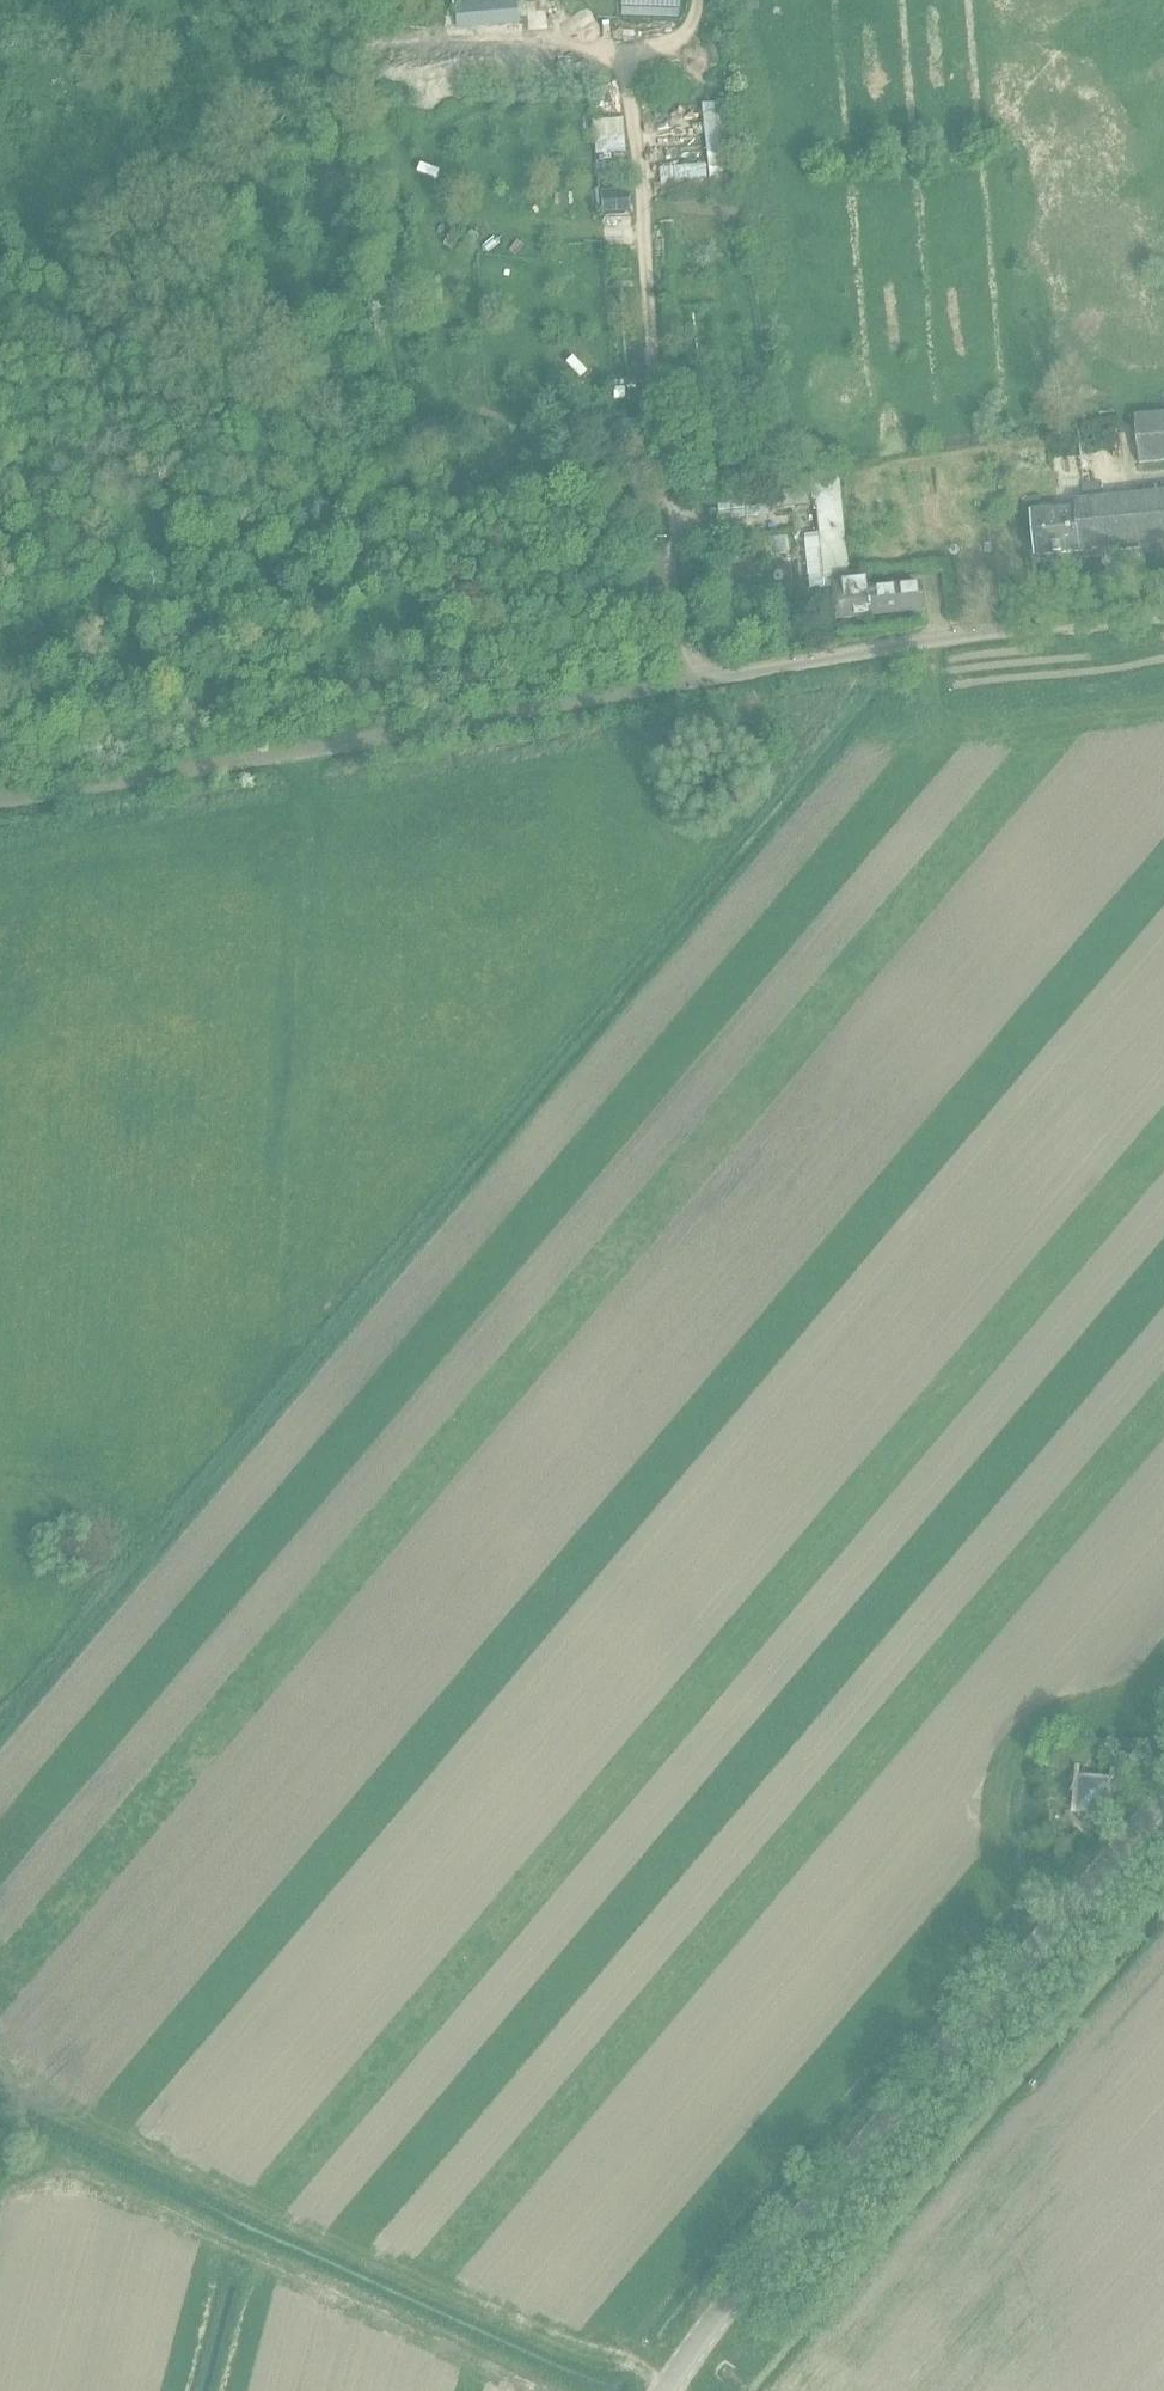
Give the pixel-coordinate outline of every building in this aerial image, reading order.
[(453,2),(456,28),(516,23),(514,0),(473,0),(453,2)] [(1163,459),(1163,412),(1133,415),(1137,462),(1163,459)] [(765,509),(812,504),(819,577),(829,576),(833,616),(919,607),(916,584),(861,590),(860,579),(851,580),(851,574),(844,575),(834,483),(833,473),(758,480),(760,495),(763,494),(765,509)] [(1163,541),(1163,490),(1101,496),(1099,479),(1082,481),(1083,497),(1064,499),(1064,506),(1030,509),(1035,554),(1163,541)] [(1105,1813),(1107,1782),(1080,1780),(1078,1806),(1083,1807),(1083,1812),(1105,1813)]
